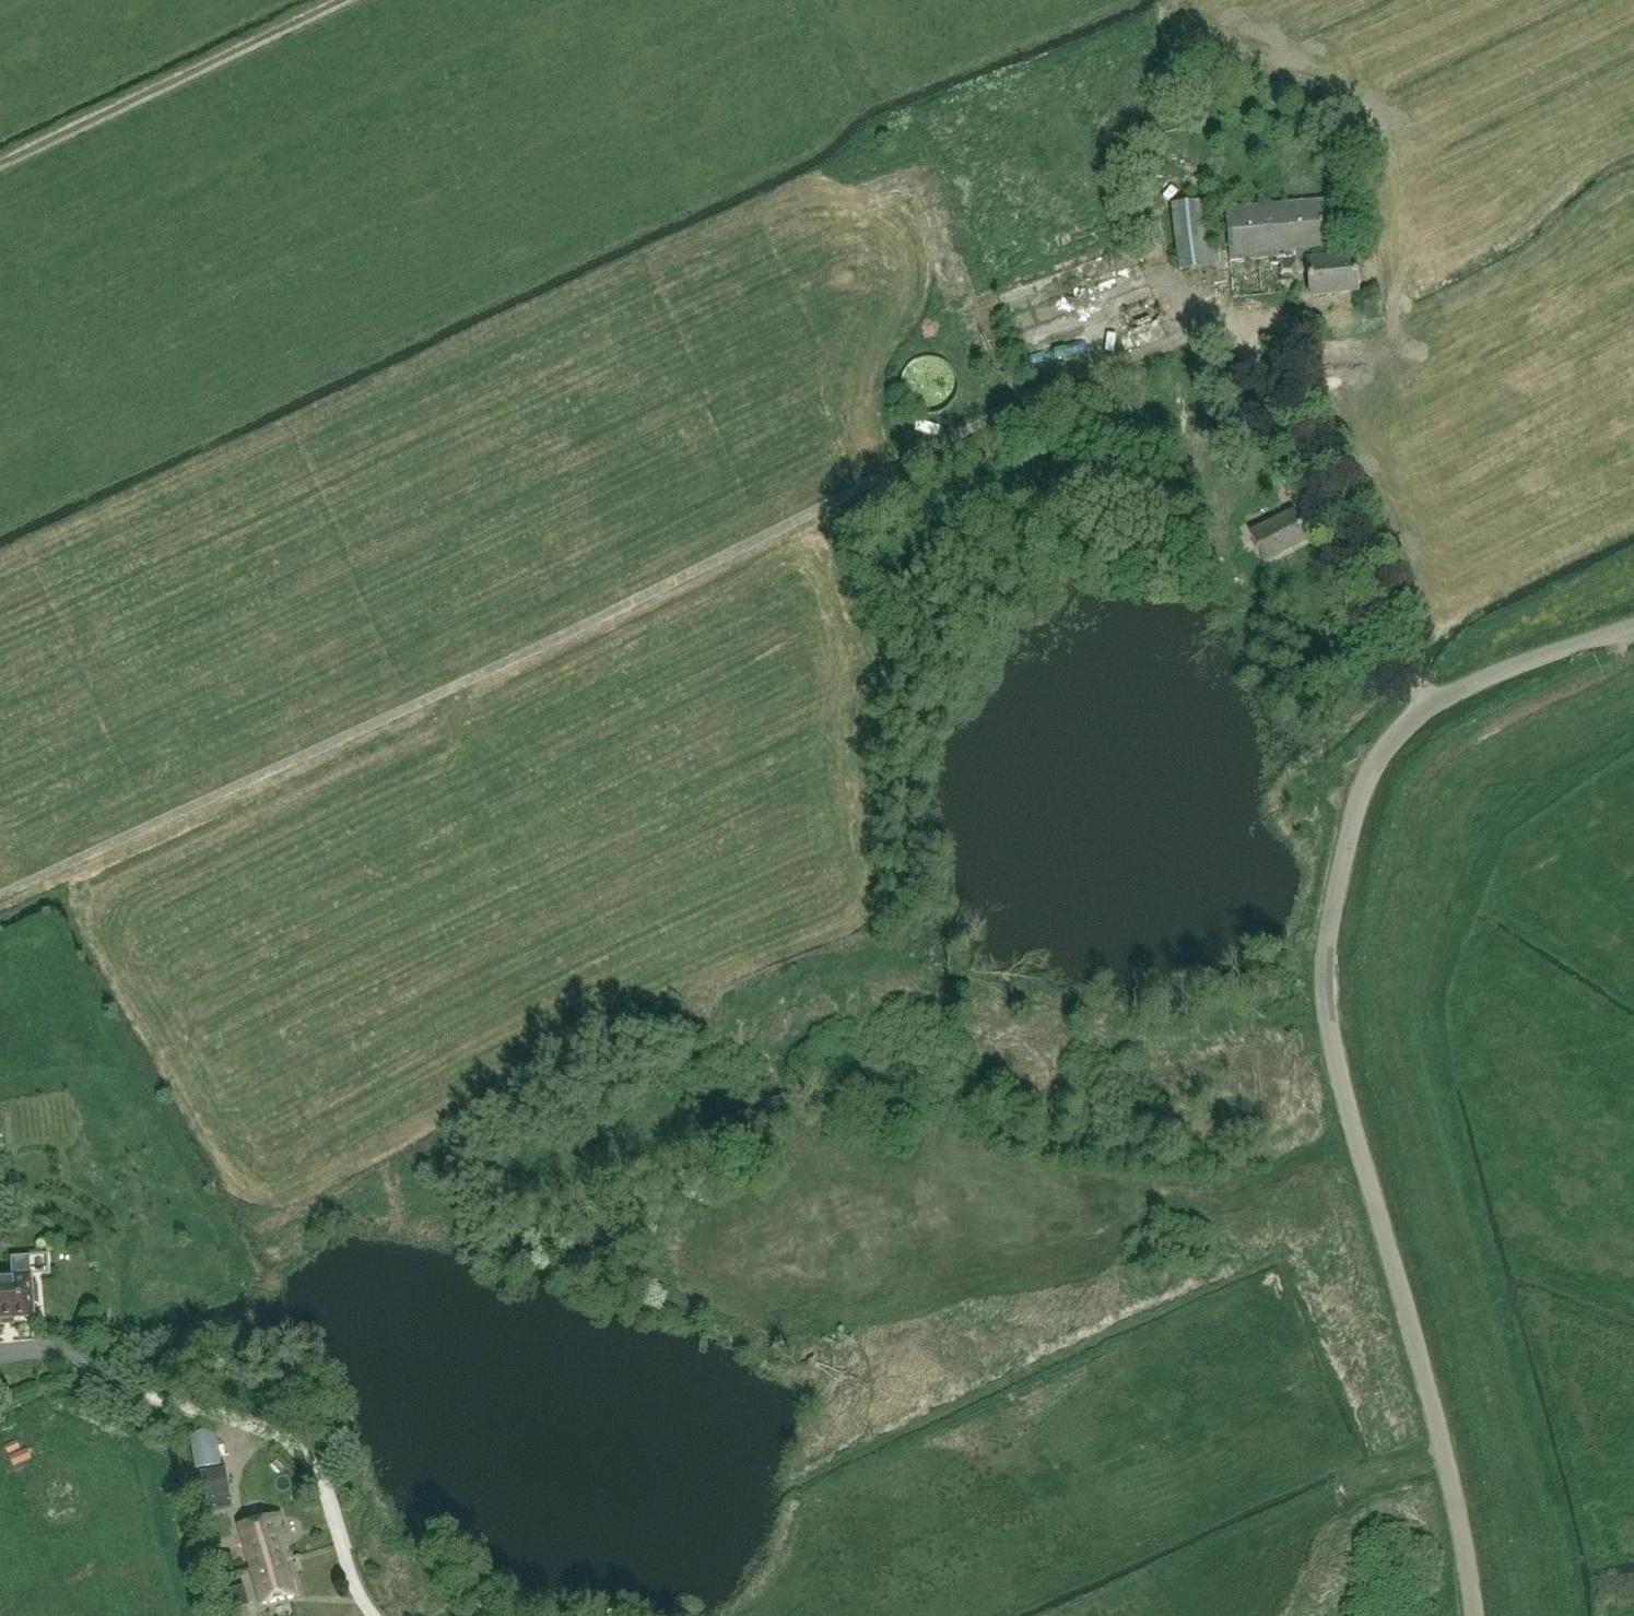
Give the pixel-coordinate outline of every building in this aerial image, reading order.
[(1149,182),(1145,161),(1127,165),(1137,211),(1146,209),(1146,206),(1154,204),(1149,182)] [(1310,295),(1357,291),(1354,256),(1309,260),(1308,249),(1343,246),(1339,199),(1225,208),(1230,268),(1241,267),(1241,260),(1279,256),(1280,274),(1308,272),(1310,295)] [(1209,206),(1174,207),(1176,275),(1211,274),(1209,206)] [(1054,374),(1165,340),(1142,266),(1129,270),(1124,254),(1010,290),(1016,309),(1033,304),(1054,374)] [(980,372),(989,365),(977,347),(967,354),(980,372)] [(958,390),(959,386),(958,381),(957,376),(955,372),(953,368),(950,364),(946,362),(942,359),(937,358),(932,357),(928,357),(923,358),(919,359),(914,362),(911,364),(907,368),(905,372),(903,376),(902,381),(901,386),(902,390),(903,395),(905,400),(908,404),(912,407),(916,410),(920,412),(925,414),(930,414),(935,414),(940,412),(944,410),(949,407),(952,404),(955,400),(957,395),(958,390)] [(1264,561),(1307,540),(1293,511),(1250,532),(1264,561)] [(1379,666),(1384,663),(1379,656),(1375,659),(1379,666)] [(33,1315),(32,1303),(39,1303),(38,1285),(31,1285),(31,1273),(0,1275),(0,1317),(33,1315)] [(222,1464),(216,1429),(189,1434),(195,1469),(222,1464)] [(17,1440),(5,1445),(9,1453),(21,1448),(17,1440)] [(28,1448),(9,1456),(13,1465),(32,1458),(28,1448)] [(252,1568),(292,1558),(281,1513),(240,1524),(252,1568)] [(292,1558),(252,1568),(261,1604),(295,1595),(286,1560),(292,1559),(292,1558)] [(244,1585),(228,1589),(233,1609),(250,1605),(244,1585)]
